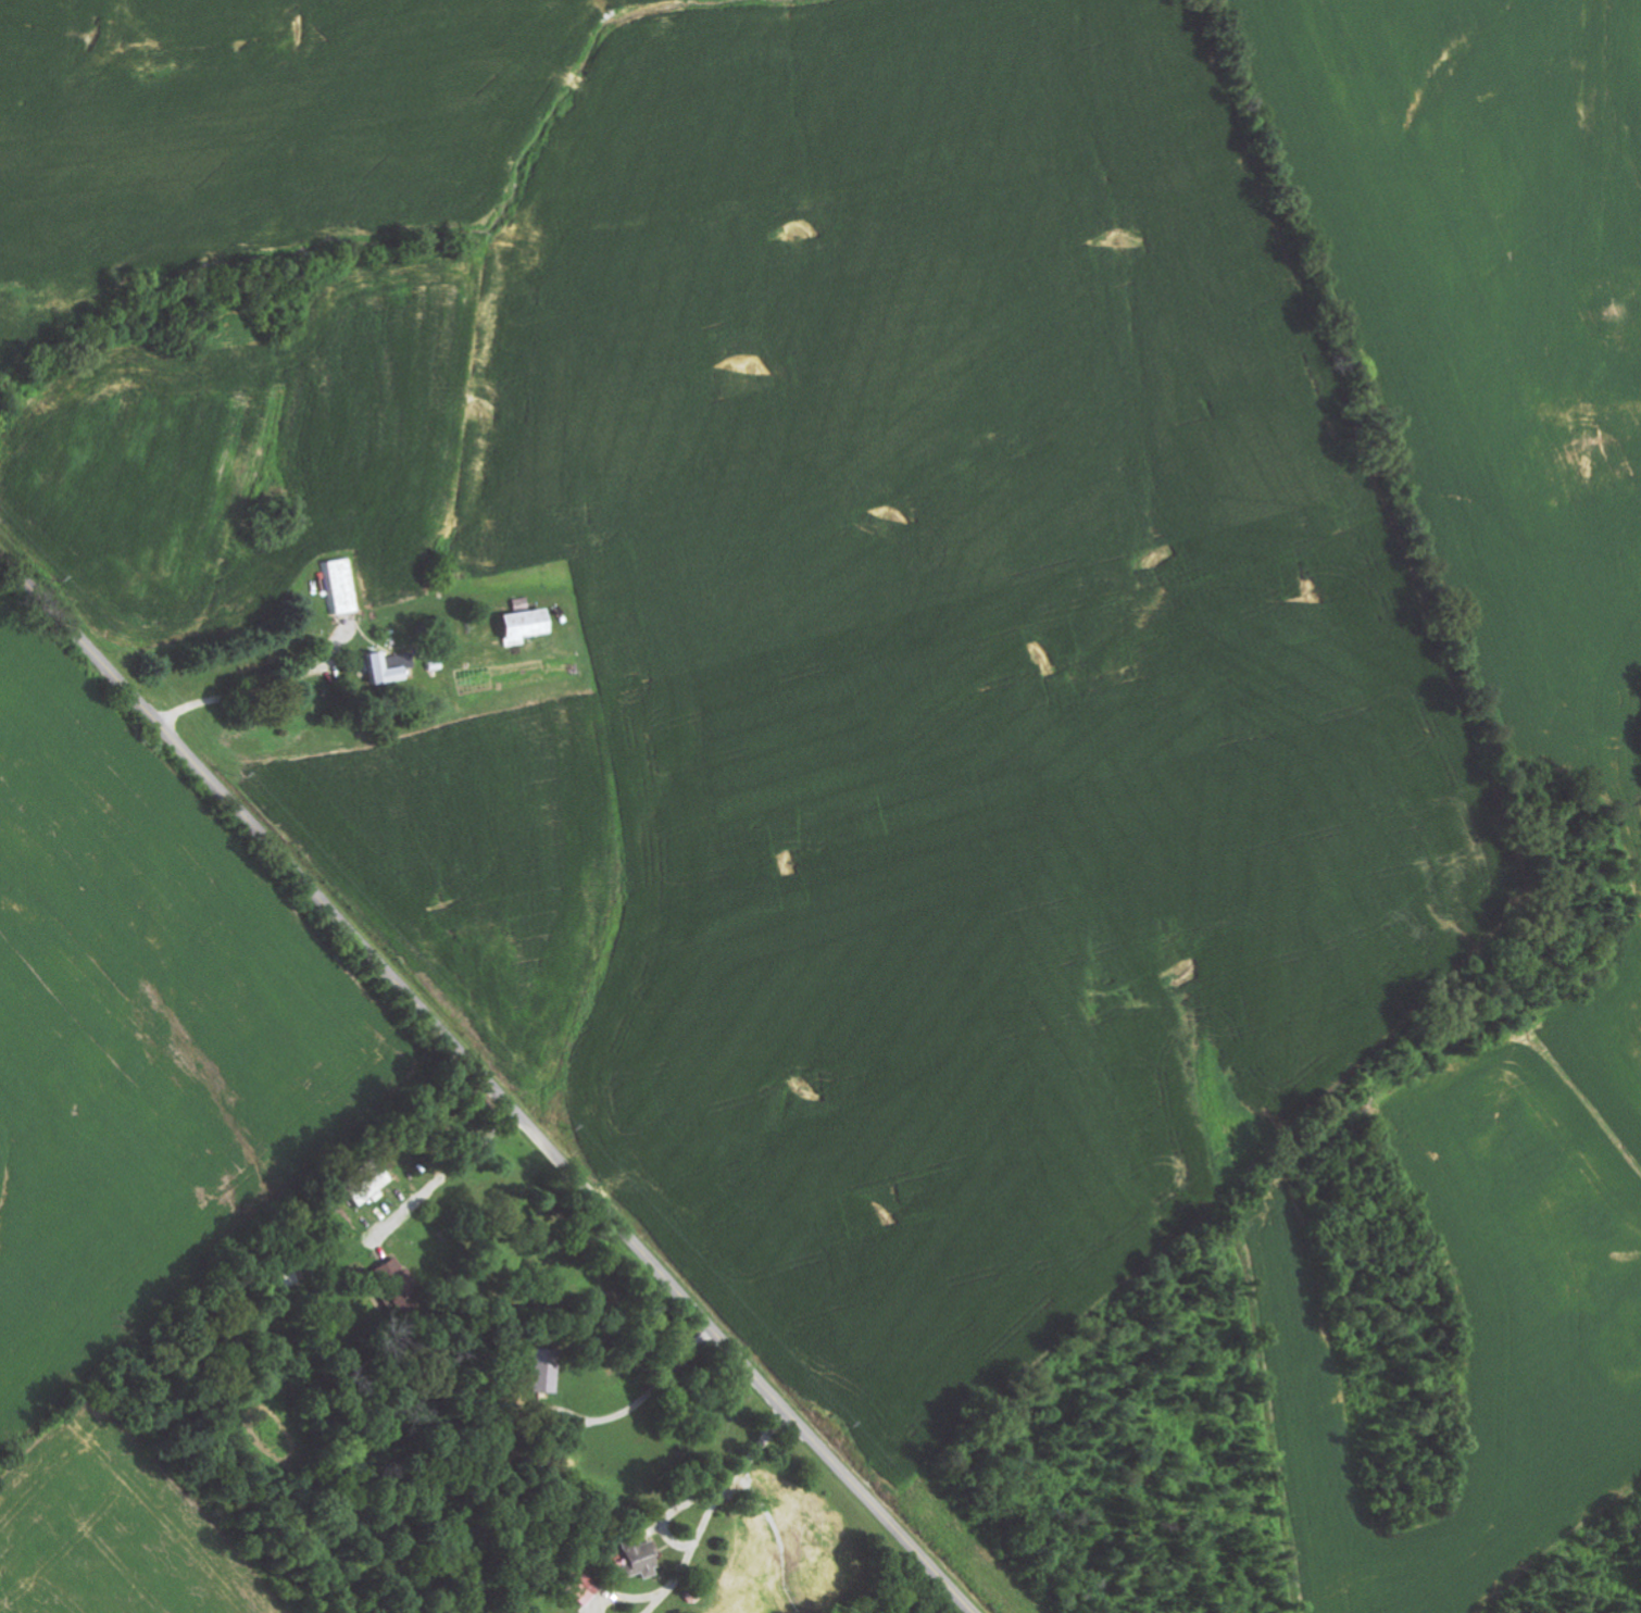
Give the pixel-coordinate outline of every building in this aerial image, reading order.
[(334,617),(361,612),(352,559),(324,564),(334,617)] [(526,639),(555,635),(551,610),(506,617),(510,648),(527,645),(526,639)] [(384,1194),(381,1188),(394,1181),(389,1172),(353,1193),(361,1207),(384,1194)] [(558,1350),(536,1350),(535,1390),(557,1391),(558,1350)] [(627,1578),(645,1574),(646,1579),(659,1576),(657,1567),(662,1566),(655,1541),(643,1544),(642,1539),(625,1544),(631,1564),(624,1566),(627,1578)]
